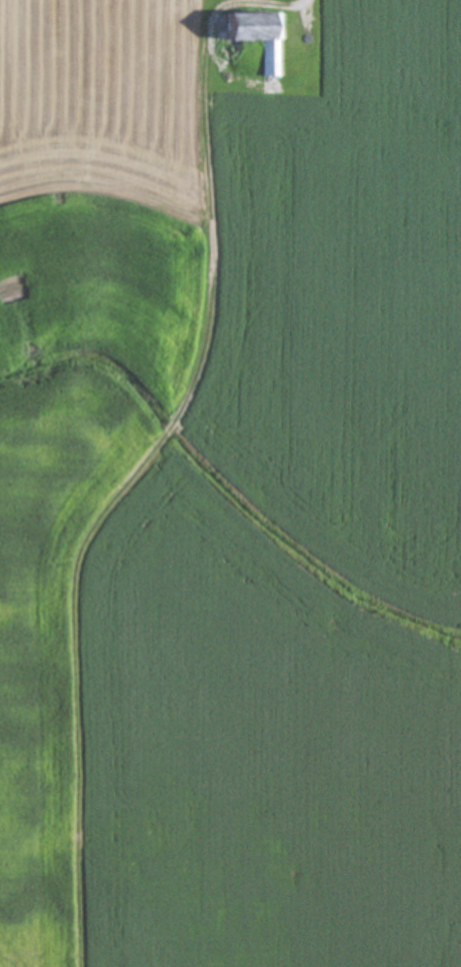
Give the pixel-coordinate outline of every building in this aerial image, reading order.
[(262,41),(262,77),(280,77),(280,13),(228,13),(228,41),(262,41)]
